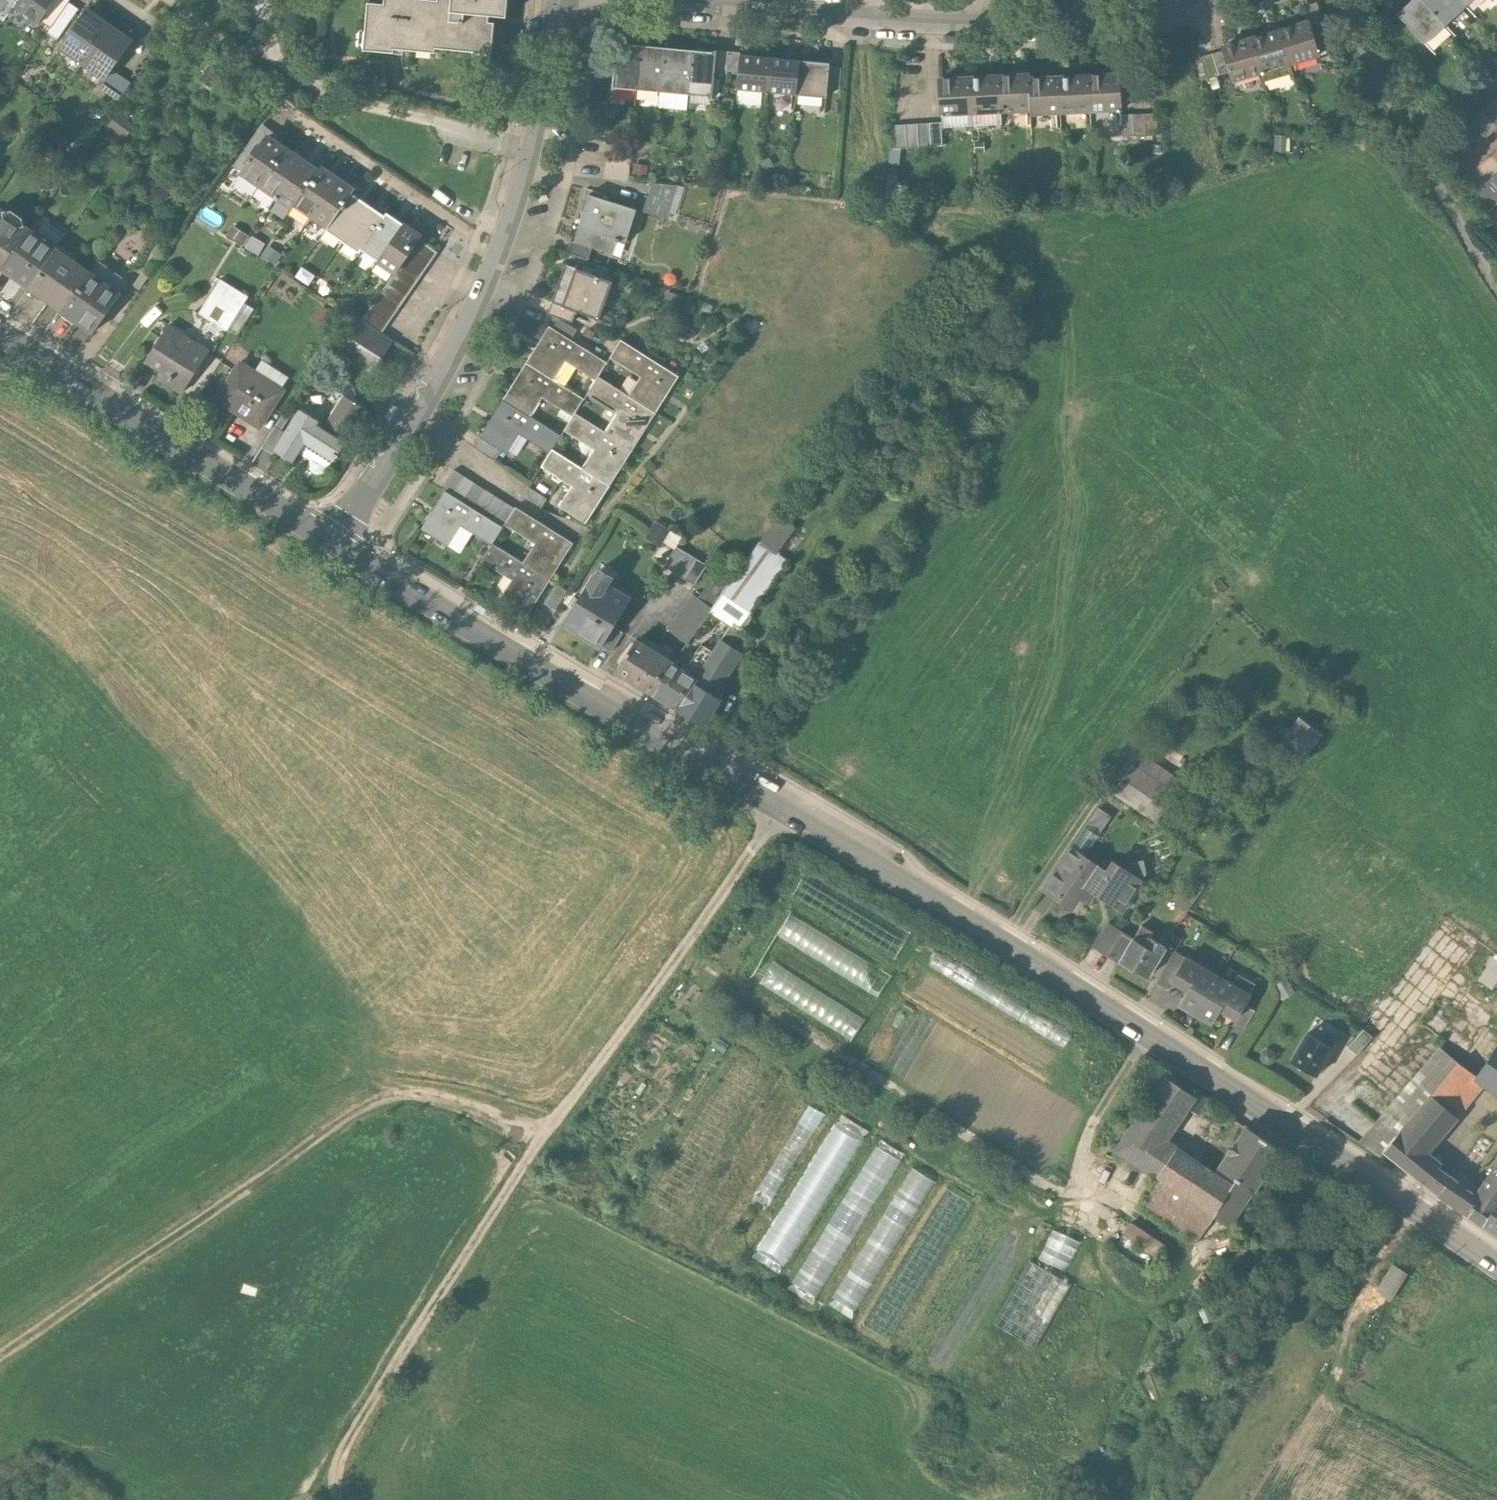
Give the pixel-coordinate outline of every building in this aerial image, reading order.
[(0,18),(10,5),(13,0),(0,0),(0,18)] [(56,0),(13,0),(10,5),(38,25),(56,0)] [(490,14),(452,11),(453,0),(439,0),(434,0),(385,0),(384,4),(368,3),(364,50),(393,52),(394,48),(435,52),(436,48),(493,53),(495,23),(489,22),(490,14)] [(452,11),(490,14),(510,16),(511,0),(453,0),(452,11)] [(1446,24),(1424,0),(1410,0),(1397,12),(1425,43),(1446,24)] [(1446,24),(1466,5),(1462,0),(1424,0),(1446,24)] [(1305,5),(1309,19),(1310,24),(1322,21),(1316,2),(1305,5)] [(111,25),(89,9),(59,51),(82,67),(111,25)] [(1309,19),(1280,27),(1291,62),(1319,54),(1310,24),(1309,19)] [(105,83),(134,41),(111,25),(82,67),(105,83)] [(1280,27),(1252,36),(1262,71),(1291,62),(1280,27)] [(1234,79),(1262,71),(1252,36),(1223,45),(1225,50),(1231,70),(1234,79)] [(612,87),(637,89),(641,45),(616,43),(612,87)] [(666,47),(641,45),(637,89),(662,91),(666,47)] [(691,50),(666,47),(662,91),(687,93),(691,50)] [(716,52),(691,50),(687,93),(712,96),(714,73),(716,52)] [(1231,70),(1225,50),(1202,57),(1208,77),(1231,70)] [(740,54),(716,52),(714,73),(738,75),(740,56),(740,54)] [(737,90),(766,92),(769,58),(740,56),(738,75),(737,90)] [(798,61),(769,58),(766,92),(795,95),(798,61)] [(828,63),(798,61),(795,95),(825,97),(828,63)] [(211,65),(201,80),(211,87),(221,73),(211,65)] [(1028,75),(998,77),(999,112),(1029,111),(1028,79),(1028,75)] [(1118,75),(1088,76),(1090,112),(1120,110),(1118,75)] [(1088,76),(1058,77),(1060,113),(1090,112),(1088,76)] [(998,77),(968,78),(969,113),(999,112),(998,77)] [(1030,114),(1060,113),(1058,77),(1028,79),(1029,111),(1030,114)] [(939,115),(969,113),(968,78),(938,80),(939,115)] [(1496,128),(1496,96),(1437,151),(1453,168),(1496,128)] [(134,125),(116,112),(107,125),(125,138),(134,125)] [(1157,113),(1121,115),(1122,136),(1158,134),(1157,113)] [(943,146),(941,124),(894,126),(895,148),(901,148),(943,146)] [(235,166),(244,172),(268,137),(259,131),(235,166)] [(244,172),(261,184),(287,146),(270,135),(268,137),(244,172)] [(1287,149),(1287,136),(1274,136),(1274,149),(1287,149)] [(304,158),(287,146),(261,184),(278,196),(304,158)] [(899,164),(901,148),(895,148),(891,149),(890,163),(899,164)] [(322,170),(304,158),(278,196),(296,208),(299,204),(322,170)] [(647,166),(634,165),(632,178),(646,179),(647,166)] [(299,204),(315,215),(341,177),(325,166),(322,170),(299,204)] [(1474,194),(1489,211),(1496,203),(1496,172),(1474,194)] [(896,176),(888,175),(885,203),(893,204),(896,176)] [(358,188),(341,177),(315,215),(331,226),(354,193),(358,188)] [(666,219),(677,186),(652,184),(643,211),(666,219)] [(329,230),(345,241),(370,205),(354,193),(331,226),(329,230)] [(586,194),(580,210),(628,226),(633,210),(586,194)] [(387,216),(370,205),(345,241),(361,253),(364,249),(387,216)] [(623,242),(628,226),(580,210),(575,227),(577,227),(616,240),(623,242)] [(6,270),(32,232),(3,211),(0,215),(0,273),(3,274),(6,270)] [(364,249),(381,261),(407,223),(390,212),(387,216),(364,249)] [(381,261),(398,272),(421,239),(424,235),(407,223),(381,261)] [(235,227),(230,235),(243,244),(249,236),(235,227)] [(611,255),(616,240),(577,227),(572,242),(592,249),(611,255)] [(6,270),(36,291),(63,254),(32,232),(6,270)] [(398,272),(364,322),(381,334),(438,251),(421,239),(398,272)] [(588,260),(592,249),(572,242),(569,241),(565,253),(588,260)] [(270,246),(263,255),(276,264),(283,255),(270,246)] [(36,291),(66,313),(93,275),(63,254),(36,291)] [(573,269),(560,306),(575,311),(596,319),(609,282),(573,269)] [(124,297),(93,275),(66,313),(62,319),(93,341),(124,297)] [(222,280),(201,313),(228,330),(249,298),(222,280)] [(292,284),(275,281),(273,299),(290,301),(292,284)] [(571,322),(575,311),(560,306),(552,303),(548,314),(571,322)] [(393,342),(381,334),(364,322),(359,318),(338,349),(372,372),(393,342)] [(558,319),(552,329),(571,341),(577,331),(558,319)] [(208,351),(169,326),(147,360),(164,371),(160,377),(182,391),(208,351)] [(526,363),(552,380),(565,360),(595,380),(596,377),(605,363),(571,341),(552,329),(549,327),(526,363)] [(639,377),(627,397),(654,414),(678,378),(620,341),(609,358),(639,377)] [(232,346),(228,354),(233,357),(237,349),(232,346)] [(286,390),(241,362),(218,400),(262,428),(286,390)] [(503,400),(529,416),(541,397),(572,416),(574,414),(583,399),(552,380),(526,363),(503,400)] [(595,380),(585,395),(616,414),(604,433),(632,450),(654,414),(627,397),(596,377),(595,380)] [(302,410),(296,420),(277,450),(296,462),(308,442),(335,459),(366,410),(345,397),(324,429),(319,426),(321,422),(302,410)] [(551,450),(560,436),(529,416),(503,400),(480,435),(484,438),(503,450),(508,453),(520,434),(549,453),(551,450)] [(274,454),(277,450),(296,420),(285,413),(263,447),(274,454)] [(572,416),(563,430),(595,450),(582,469),(609,486),(632,450),(604,433),(574,414),(572,416)] [(496,461),(503,450),(484,438),(477,449),(496,461)] [(585,523),(609,486),(582,469),(551,450),(549,453),(540,466),(572,486),(559,507),(585,523)] [(456,470),(443,491),(503,528),(505,524),(515,507),(456,470)] [(549,499),(530,487),(523,497),(542,509),(549,499)] [(460,525),(492,545),(493,544),(503,528),(443,491),(420,528),(448,545),(460,525)] [(535,543),(523,563),(551,580),(574,543),(515,507),(505,524),(535,543)] [(707,634),(700,647),(711,653),(695,681),(691,686),(712,698),(739,656),(723,645),(736,628),(787,560),(777,553),(795,528),(779,517),(730,581),(711,610),(698,628),(707,634)] [(654,522),(644,539),(659,548),(669,531),(654,522)] [(523,563),(493,544),(492,545),(482,561),(512,579),(499,600),(527,618),(551,580),(523,563)] [(694,585),(706,565),(676,547),(664,567),(694,585)] [(564,623),(602,646),(614,627),(631,599),(607,585),(611,577),(598,569),(564,623)] [(716,571),(698,599),(711,610),(730,581),(716,571)] [(698,628),(711,610),(698,599),(693,595),(656,641),(666,649),(661,659),(671,665),(698,628)] [(624,633),(614,627),(602,646),(612,653),(624,633)] [(750,639),(736,628),(723,645),(739,656),(750,639)] [(619,677),(650,697),(671,665),(661,659),(639,645),(627,664),(619,677)] [(613,673),(619,677),(627,664),(621,660),(613,673)] [(695,681),(671,665),(650,697),(674,712),(691,686),(695,681)] [(712,698),(691,686),(674,712),(703,730),(720,704),(712,698)] [(1300,719),(1281,745),(1304,762),(1323,736),(1300,719)] [(1132,765),(1112,794),(1158,825),(1185,784),(1145,757),(1138,769),(1132,765)] [(1205,768),(1204,759),(1196,760),(1197,769),(1205,768)] [(1099,806),(1086,824),(1100,834),(1112,814),(1099,806)] [(1086,824),(1071,846),(1085,855),(1100,834),(1086,824)] [(1098,864),(1085,855),(1071,846),(1042,889),(1071,908),(1079,896),(1088,902),(1095,892),(1084,885),(1094,871),(1098,864)] [(1107,870),(1098,864),(1094,871),(1084,885),(1095,892),(1119,908),(1123,911),(1144,879),(1135,873),(1121,864),(1114,859),(1107,870)] [(798,943),(807,931),(814,936),(818,930),(791,911),(783,923),(787,926),(782,932),(798,943)] [(1094,946),(1119,961),(1134,937),(1109,921),(1094,946)] [(1141,926),(1134,937),(1119,961),(1147,978),(1166,948),(1150,939),(1153,933),(1141,926)] [(1166,991),(1169,985),(1185,959),(1174,952),(1155,984),(1166,991)] [(1496,955),(1478,981),(1492,991),(1496,984),(1496,956),(1496,955)] [(1178,1009),(1194,1018),(1217,978),(1185,959),(1169,985),(1186,994),(1178,1009)] [(1249,996),(1217,978),(1194,1018),(1210,1028),(1219,1013),(1235,1022),(1244,1006),(1249,996)] [(1286,980),(1275,987),(1283,1000),(1294,994),(1286,980)] [(1244,1033),(1255,1012),(1244,1006),(1235,1022),(1232,1026),(1244,1033)] [(1366,1028),(1350,1046),(1358,1052),(1373,1035),(1366,1028)] [(1309,1035),(1292,1062),(1315,1075),(1331,1048),(1309,1035)] [(1380,1158),(1385,1153),(1430,1099),(1458,1066),(1438,1049),(1361,1141),(1380,1158)] [(1476,1081),(1484,1086),(1496,1095),(1496,1050),(1476,1081)] [(1458,1066),(1430,1099),(1456,1121),(1484,1086),(1476,1081),(1458,1066)] [(1164,1079),(1115,1150),(1161,1181),(1144,1207),(1195,1242),(1213,1216),(1230,1228),(1280,1154),(1245,1130),(1215,1175),(1165,1141),(1193,1099),(1164,1079)] [(1425,1158),(1456,1121),(1430,1099),(1385,1153),(1441,1193),(1451,1178),(1425,1158)] [(787,1181),(825,1111),(808,1102),(770,1172),(787,1181)] [(837,1114),(757,1257),(785,1272),(865,1130),(837,1114)] [(873,1142),(796,1284),(822,1297),(899,1156),(873,1142)] [(1487,1223),(1496,1208),(1496,1156),(1473,1192),(1451,1178),(1441,1193),(1487,1223)] [(907,1164),(839,1301),(863,1313),(931,1176),(907,1164)] [(1487,1223),(1496,1229),(1496,1208),(1487,1223)] [(1165,1248),(1130,1225),(1122,1236),(1156,1260),(1165,1248)] [(1039,1258),(1068,1270),(1081,1239),(1052,1228),(1039,1258)] [(1375,1293),(1390,1302),(1407,1274),(1392,1265),(1375,1293)] [(1040,1341),(1042,1322),(1023,1320),(1021,1340),(1040,1341)]
